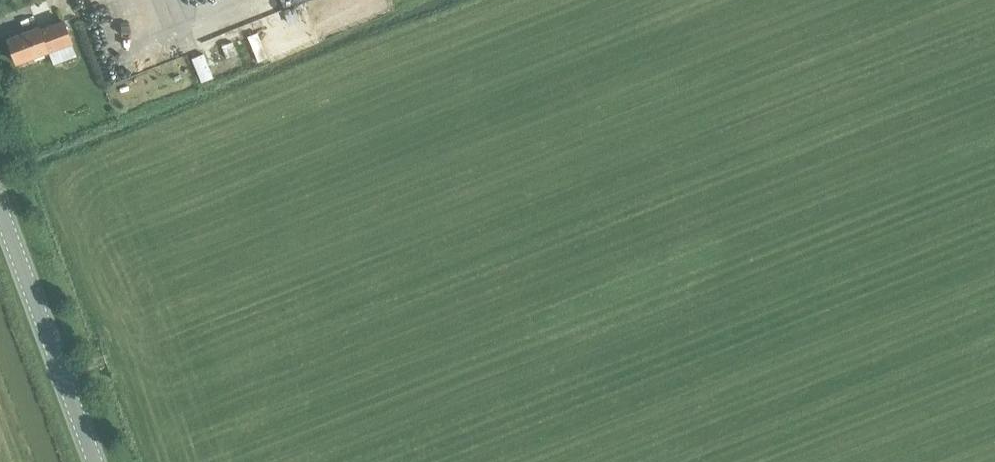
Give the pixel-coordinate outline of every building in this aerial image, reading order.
[(70,37),(64,20),(41,28),(40,26),(8,39),(17,64),(49,51),(47,46),(70,37)] [(267,59),(256,33),(247,37),(258,63),(267,59)] [(202,55),(190,60),(201,83),(212,79),(202,55)]
